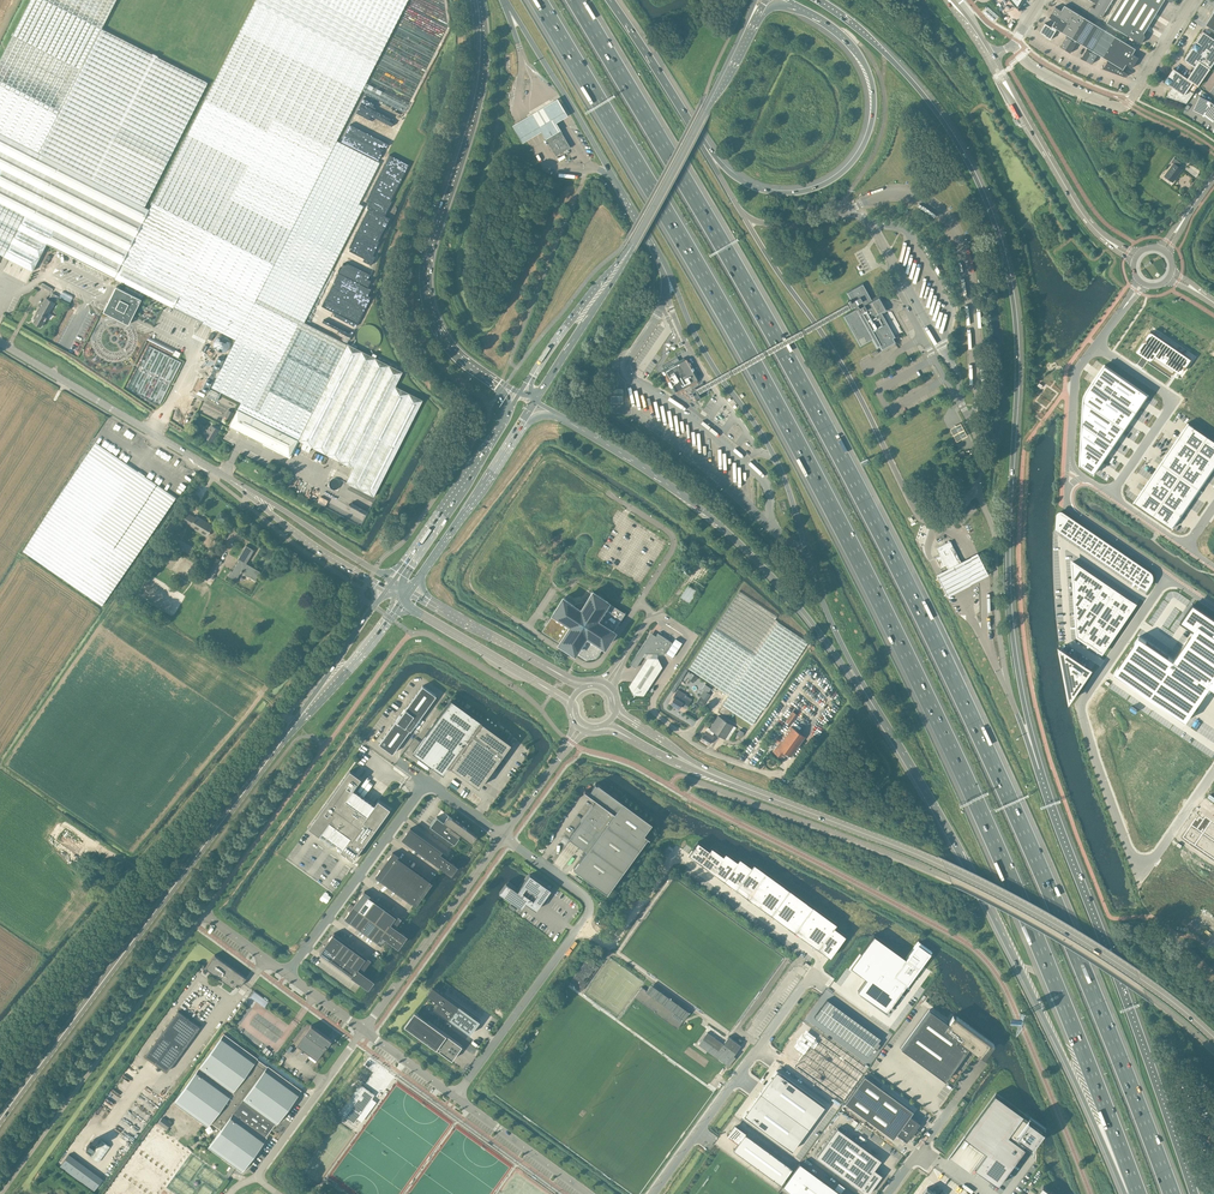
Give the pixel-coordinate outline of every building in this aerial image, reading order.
[(407,0),(256,0),(212,86),(150,209),(144,207),(207,83),(157,58),(157,57),(152,54),(151,55),(101,30),(116,0),(30,0),(0,60),(0,254),(33,271),(47,243),(136,289),(133,295),(116,286),(103,311),(120,320),(121,318),(126,320),(129,314),(133,316),(141,299),(135,296),(138,290),(236,339),(211,387),(241,402),(238,409),(229,425),(263,443),(263,444),(290,458),(299,440),(353,468),(346,482),(374,496),(423,399),(395,385),(402,371),(357,348),(347,343),(304,322),(363,206),(359,203),(380,162),(336,140),(369,76),(407,0)] [(1010,0),(1013,3),(1015,5),(1017,8),(1020,10),(1018,7),(1017,7),(1021,0),(1009,0),(1010,0)] [(1097,3),(1095,8),(1092,6),(1089,11),(1101,18),(1112,0),(1100,0),(1098,3),(1097,3)] [(1159,9),(1144,0),(1120,0),(1107,22),(1141,43),(1145,36),(1144,33),(1159,9)] [(1159,9),(1164,0),(1144,0),(1159,9)] [(1068,21),(1075,11),(1072,10),(1072,9),(1065,5),(1061,10),(1055,6),(1052,12),(1068,21)] [(1075,11),(1068,21),(1062,32),(1067,35),(1067,36),(1066,36),(1060,46),(1060,45),(1060,46),(1065,49),(1085,17),(1075,11)] [(1206,24),(1213,29),(1213,11),(1206,24)] [(1057,28),(1062,32),(1068,21),(1052,12),(1049,17),(1055,20),(1052,26),(1057,28)] [(1095,24),(1085,17),(1065,49),(1071,52),(1077,42),(1077,43),(1077,42),(1077,41),(1083,44),(1095,24)] [(1057,28),(1052,26),(1052,27),(1045,23),(1040,31),(1051,39),(1056,30),(1057,30),(1056,30),(1057,28)] [(1105,30),(1095,24),(1083,44),(1088,47),(1087,48),(1086,48),(1087,49),(1081,57),(1081,58),(1087,60),(1105,30)] [(1115,36),(1105,30),(1087,60),(1092,63),(1093,63),(1092,63),(1097,55),(1098,55),(1097,54),(1098,53),(1103,57),(1115,36)] [(1186,57),(1185,57),(1185,58),(1185,59),(1186,60),(1193,65),(1191,67),(1194,69),(1192,72),(1189,70),(1185,76),(1174,68),(1165,81),(1173,87),(1169,93),(1168,94),(1168,95),(1169,96),(1169,97),(1170,97),(1186,103),(1213,62),(1213,38),(1203,31),(1186,57)] [(1127,73),(1122,70),(1123,69),(1114,62),(1120,52),(1126,42),(1115,36),(1103,57),(1108,60),(1108,61),(1107,61),(1103,68),(1103,67),(1103,68),(1126,76),(1127,76),(1128,76),(1128,75),(1128,74),(1128,73),(1127,73)] [(1126,42),(1120,52),(1136,62),(1139,57),(1133,53),(1136,48),(1128,44),(1126,42)] [(1136,62),(1120,52),(1114,62),(1123,69),(1126,64),(1132,67),(1136,62)] [(540,129),(545,138),(546,137),(546,138),(560,130),(559,129),(560,129),(555,120),(567,113),(557,96),(513,122),(523,140),(540,129)] [(1213,120),(1213,103),(1210,101),(1200,96),(1193,109),(1203,114),(1205,115),(1213,121),(1213,120)] [(546,138),(556,155),(570,147),(570,148),(571,147),(570,146),(560,130),(561,130),(560,129),(559,129),(560,130),(546,138),(546,137),(545,138),(546,139),(546,138)] [(1174,163),(1165,176),(1173,182),(1182,169),(1178,166),(1181,163),(1174,157),(1171,162),(1174,163)] [(851,298),(848,300),(849,303),(850,305),(852,307),(855,305),(857,309),(844,316),(860,345),(873,338),(877,346),(879,345),(882,349),(895,342),(893,337),(895,336),(878,307),(879,304),(876,298),(872,300),(863,284),(848,292),(851,298)] [(62,291),(60,297),(70,302),(73,297),(62,291)] [(35,319),(33,322),(37,324),(36,325),(40,327),(41,326),(41,327),(55,302),(58,296),(52,292),(49,299),(46,297),(38,311),(34,318),(35,319)] [(1153,327),(1136,351),(1143,356),(1137,365),(1142,368),(1148,360),(1147,362),(1170,378),(1173,374),(1181,379),(1196,356),(1153,327)] [(673,359),(662,365),(663,367),(665,370),(663,371),(663,372),(664,374),(665,374),(669,382),(671,387),(672,387),(675,392),(690,384),(694,382),(698,380),(686,359),(680,362),(677,357),(675,357),(673,359)] [(1213,362),(1205,374),(1213,380),(1213,362)] [(1105,365),(1093,382),(1136,411),(1148,394),(1105,365)] [(1211,416),(1213,412),(1213,380),(1196,406),(1211,416)] [(1086,392),(1084,400),(1125,428),(1136,411),(1093,382),(1086,392)] [(610,401),(622,401),(623,387),(611,386),(610,401)] [(221,394),(210,389),(207,396),(217,401),(221,394)] [(697,400),(699,399),(700,398),(697,392),(696,389),(695,390),(692,391),(692,392),(690,393),(691,395),(693,394),(696,399),(697,400)] [(1084,400),(1082,424),(1113,445),(1125,428),(1084,400)] [(228,409),(225,416),(230,419),(234,412),(228,409)] [(967,434),(960,421),(954,424),(949,427),(956,439),(961,437),(967,434)] [(1188,422),(1179,435),(1198,448),(1207,434),(1188,422)] [(211,424),(204,436),(213,442),(217,436),(216,436),(219,429),(211,424)] [(1082,424),(1080,464),(1093,474),(1113,445),(1082,424)] [(1198,448),(1213,459),(1213,439),(1207,434),(1198,448)] [(1179,435),(1170,449),(1189,461),(1198,448),(1179,435)] [(1189,461),(1208,474),(1213,464),(1213,459),(1198,448),(1189,461)] [(1170,449),(1161,462),(1180,475),(1189,461),(1170,449)] [(1189,461),(1180,475),(1199,487),(1208,474),(1189,461)] [(1161,462),(1152,476),(1171,488),(1180,475),(1161,462)] [(1180,475),(1171,488),(1190,501),(1199,487),(1180,475)] [(1152,476),(1143,489),(1162,502),(1171,488),(1152,476)] [(1171,488),(1162,502),(1181,514),(1190,501),(1171,488)] [(1143,489),(1134,502),(1153,515),(1162,502),(1143,489)] [(1162,502),(1153,515),(1172,528),(1181,514),(1162,502)] [(182,521),(207,536),(213,525),(197,515),(195,517),(187,512),(182,521)] [(1057,515),(1056,526),(1061,530),(1070,518),(1062,513),(1060,512),(1059,512),(1057,513),(1057,515)] [(1070,518),(1061,530),(1066,533),(1075,521),(1070,518)] [(178,525),(171,520),(162,534),(170,539),(178,525)] [(1075,521),(1066,533),(1071,537),(1079,524),(1075,521)] [(1079,524),(1071,537),(1076,540),(1084,528),(1079,524)] [(1084,528),(1076,540),(1081,543),(1089,531),(1084,528)] [(1089,531),(1081,543),(1085,547),(1094,534),(1089,531)] [(1094,534),(1085,547),(1090,550),(1099,537),(1094,534)] [(1099,537),(1090,550),(1095,553),(1104,541),(1099,537)] [(940,555),(935,558),(940,567),(945,565),(948,570),(961,563),(950,541),(937,548),(940,555)] [(1104,541),(1095,553),(1100,557),(1109,544),(1104,541)] [(1109,544),(1100,557),(1105,560),(1113,547),(1109,544)] [(231,570),(228,575),(236,580),(241,572),(255,580),(260,571),(246,563),(254,549),(246,545),(237,559),(239,560),(232,571),(231,570)] [(1113,547),(1105,560),(1110,563),(1118,551),(1113,547)] [(1118,551),(1110,563),(1115,566),(1123,554),(1118,551)] [(978,552),(937,574),(948,595),(989,574),(978,552)] [(199,575),(208,580),(220,559),(211,554),(199,575)] [(1123,554),(1115,566),(1119,570),(1128,557),(1123,554)] [(1128,557),(1119,570),(1124,573),(1133,561),(1128,557)] [(1094,576),(1072,561),(1074,585),(1084,592),(1094,576)] [(1133,561),(1124,573),(1129,576),(1138,564),(1133,561)] [(1138,564),(1129,576),(1134,580),(1142,567),(1138,564)] [(1142,567),(1134,580),(1139,583),(1148,571),(1142,567)] [(1148,571),(1139,583),(1146,588),(1149,583),(1148,582),(1149,581),(1150,581),(1150,576),(1148,571)] [(1094,576),(1084,592),(1094,598),(1104,583),(1094,576)] [(1094,598),(1088,607),(1098,614),(1114,590),(1104,583),(1094,598)] [(688,585),(680,597),(689,603),(697,591),(688,585)] [(1084,592),(1074,585),(1075,598),(1077,624),(1088,607),(1094,598),(1084,592)] [(1114,590),(1098,614),(1108,621),(1125,596),(1114,590)] [(614,630),(612,629),(623,613),(607,603),(608,601),(593,591),(581,609),(563,597),(553,612),(555,613),(544,630),(560,640),(559,642),(574,652),(576,650),(586,657),(595,655),(602,644),(604,646),(614,630)] [(689,669),(728,695),(722,705),(752,724),(808,641),(775,619),(777,616),(739,591),(689,669)] [(1125,596),(1108,621),(1119,628),(1135,604),(1125,596)] [(1114,672),(1185,721),(1210,685),(1213,688),(1213,618),(1193,603),(1181,620),(1194,630),(1174,660),(1139,636),(1114,672)] [(1088,607),(1077,624),(1077,635),(1082,638),(1098,614),(1088,607)] [(1098,614),(1082,638),(1092,645),(1108,621),(1098,614)] [(1108,621),(1092,645),(1102,652),(1119,628),(1108,621)] [(646,639),(630,663),(634,666),(636,667),(645,652),(664,654),(672,642),(658,633),(651,642),(646,639)] [(1085,664),(1060,647),(1070,699),(1090,670),(1084,666),(1085,664)] [(635,679),(631,686),(635,694),(645,695),(650,687),(664,667),(659,659),(659,657),(660,654),(646,653),(644,657),(646,658),(648,659),(635,679)] [(410,730),(410,731),(436,695),(422,685),(401,714),(400,714),(379,743),(393,753),(410,730)] [(674,697),(670,703),(679,708),(681,705),(686,708),(692,700),(686,696),(685,698),(676,692),(673,697),(674,697)] [(511,743),(451,699),(413,752),(443,774),(450,765),(479,787),(511,743)] [(793,712),(786,721),(791,724),(797,715),(793,712)] [(710,728),(708,727),(700,739),(709,744),(714,736),(710,733),(712,730),(725,738),(733,725),(718,716),(710,728)] [(778,743),(773,751),(783,758),(787,753),(791,756),(805,736),(791,726),(781,739),(778,737),(775,741),(778,743)] [(378,799),(374,804),(353,789),(361,778),(350,770),(308,827),(319,835),(322,832),(343,847),(340,850),(353,859),(390,808),(378,799)] [(622,801),(621,802),(595,783),(588,792),(585,790),(584,790),(597,799),(569,837),(586,850),(574,867),(607,892),(648,836),(649,838),(650,837),(644,833),(652,822),(622,800),(622,801)] [(437,816),(430,825),(455,842),(460,835),(461,834),(465,837),(466,837),(471,841),(474,837),(476,834),(470,830),(459,822),(456,819),(449,814),(442,809),(437,816)] [(1183,837),(1213,859),(1213,822),(1205,816),(1200,812),(1195,818),(1183,837)] [(403,838),(440,864),(439,865),(440,866),(440,865),(451,873),(451,872),(452,873),(456,866),(456,865),(445,858),(448,855),(447,854),(447,855),(410,828),(411,828),(410,828),(403,838)] [(698,841),(688,854),(830,956),(845,935),(834,927),(837,923),(753,863),(751,866),(739,857),(737,860),(725,852),(723,855),(711,846),(709,849),(698,841)] [(398,856),(393,853),(393,852),(375,876),(376,876),(381,880),(382,879),(413,901),(413,902),(430,880),(429,879),(429,880),(398,857),(398,856)] [(339,875),(342,877),(347,870),(345,868),(339,875)] [(551,889),(530,874),(518,890),(510,885),(506,882),(499,891),(503,894),(521,907),(525,902),(536,910),(551,889)] [(354,905),(364,913),(374,901),(369,897),(370,895),(364,892),(365,891),(364,891),(354,905)] [(364,913),(370,917),(375,921),(385,907),(380,903),(379,904),(374,901),(364,913)] [(356,924),(364,913),(354,905),(344,918),(345,918),(350,922),(351,921),(356,924)] [(400,931),(397,929),(395,927),(401,918),(400,920),(390,912),(391,911),(385,907),(375,921),(367,932),(383,943),(381,945),(382,945),(387,938),(392,942),(397,946),(398,945),(398,946),(402,941),(401,941),(402,940),(403,940),(406,936),(405,935),(400,930),(400,931)] [(362,928),(370,917),(364,913),(356,924),(362,928)] [(367,932),(375,921),(370,917),(362,928),(367,932)] [(336,953),(341,957),(349,946),(338,938),(339,937),(334,933),(325,945),(336,953)] [(869,940),(850,966),(866,978),(858,990),(886,1011),(926,956),(929,953),(930,951),(918,942),(915,947),(914,948),(911,952),(906,958),(888,945),(879,939),(873,934),(872,937),(869,940)] [(336,953),(325,945),(320,952),(321,953),(330,959),(329,959),(330,960),(336,953)] [(362,972),(371,960),(371,959),(370,960),(365,956),(364,957),(349,946),(341,957),(346,961),(356,968),(362,972)] [(341,957),(336,953),(330,960),(331,961),(340,967),(341,968),(346,961),(341,957)] [(205,967),(206,967),(234,988),(234,987),(236,984),(239,986),(240,984),(241,985),(240,985),(241,985),(247,977),(215,954),(205,967)] [(356,968),(346,961),(341,968),(342,968),(351,975),(350,975),(351,975),(356,968)] [(362,972),(356,968),(351,975),(352,976),(359,981),(364,974),(362,972)] [(367,987),(368,986),(368,987),(373,981),(372,980),(367,976),(364,974),(359,981),(363,983),(363,984),(367,987)] [(432,985),(426,993),(438,1001),(435,1005),(434,1007),(470,1034),(480,1020),(458,1005),(458,1004),(432,985)] [(642,987),(634,997),(635,998),(677,1028),(682,1022),(684,1020),(685,1018),(647,990),(642,987)] [(264,1007),(268,1002),(254,991),(250,997),(264,1007)] [(827,999),(814,1016),(868,1056),(880,1038),(827,999)] [(902,1046),(901,1048),(916,1058),(945,1080),(948,1075),(969,1047),(969,1046),(970,1046),(979,1053),(980,1053),(981,1052),(984,1047),(988,1050),(993,1044),(989,1041),(968,1026),(969,1025),(962,1020),(957,1016),(956,1017),(953,1015),(948,1021),(948,1022),(932,1011),(929,1009),(928,1010),(902,1046)] [(146,1055),(168,1071),(200,1026),(178,1010),(146,1055)] [(404,1024),(452,1059),(462,1045),(414,1010),(404,1024)] [(317,1060),(326,1047),(332,1040),(328,1037),(311,1024),(296,1045),(317,1060)] [(797,1043),(794,1047),(803,1053),(794,1066),(843,1101),(863,1074),(814,1038),(816,1037),(807,1030),(803,1035),(803,1034),(802,1034),(797,1042),(797,1041),(798,1042),(797,1043)] [(707,1032),(698,1044),(728,1066),(735,1056),(733,1054),(741,1044),(729,1036),(723,1043),(707,1032)] [(258,1058),(224,1033),(174,1102),(208,1127),(211,1122),(221,1130),(208,1147),(242,1172),(267,1137),(266,1136),(275,1124),(276,1124),(302,1090),(268,1065),(267,1066),(257,1058),(258,1058)] [(776,1070),(744,1114),(792,1150),(824,1105),(776,1070)] [(913,1111),(864,1075),(845,1102),(893,1138),(897,1133),(906,1139),(910,1134),(910,1135),(916,1128),(916,1127),(915,1128),(915,1127),(918,1122),(909,1116),(913,1111)] [(342,1107),(339,1112),(346,1117),(354,1123),(356,1119),(359,1115),(368,1103),(375,1094),(365,1087),(359,1083),(358,1085),(354,1091),(352,1093),(348,1099),(342,1107)] [(358,1085),(356,1083),(347,1095),(349,1096),(358,1085)] [(1000,1184),(1031,1141),(1035,1144),(1046,1128),(1030,1116),(1029,1117),(996,1093),(965,1135),(966,1135),(987,1150),(988,1151),(977,1167),(1000,1184)] [(172,1123),(163,1116),(158,1123),(167,1129),(172,1123)] [(792,1168),(745,1133),(746,1132),(745,1132),(745,1133),(735,1126),(728,1135),(727,1134),(727,1135),(738,1143),(733,1149),(780,1184),(792,1168)] [(816,1156),(867,1193),(868,1193),(873,1185),(874,1185),(875,1184),(874,1184),(875,1182),(877,1181),(876,1181),(878,1179),(879,1177),(881,1174),(874,1169),(881,1159),(837,1127),(816,1156)] [(110,1146),(94,1134),(82,1149),(99,1161),(110,1146)] [(799,1162),(782,1185),(794,1193),(843,1193),(799,1162)] [(1054,1193),(1052,1192),(1051,1191),(1043,1186),(1040,1191),(1040,1190),(1039,1191),(1038,1193),(1037,1193),(1055,1193),(1054,1193)]
